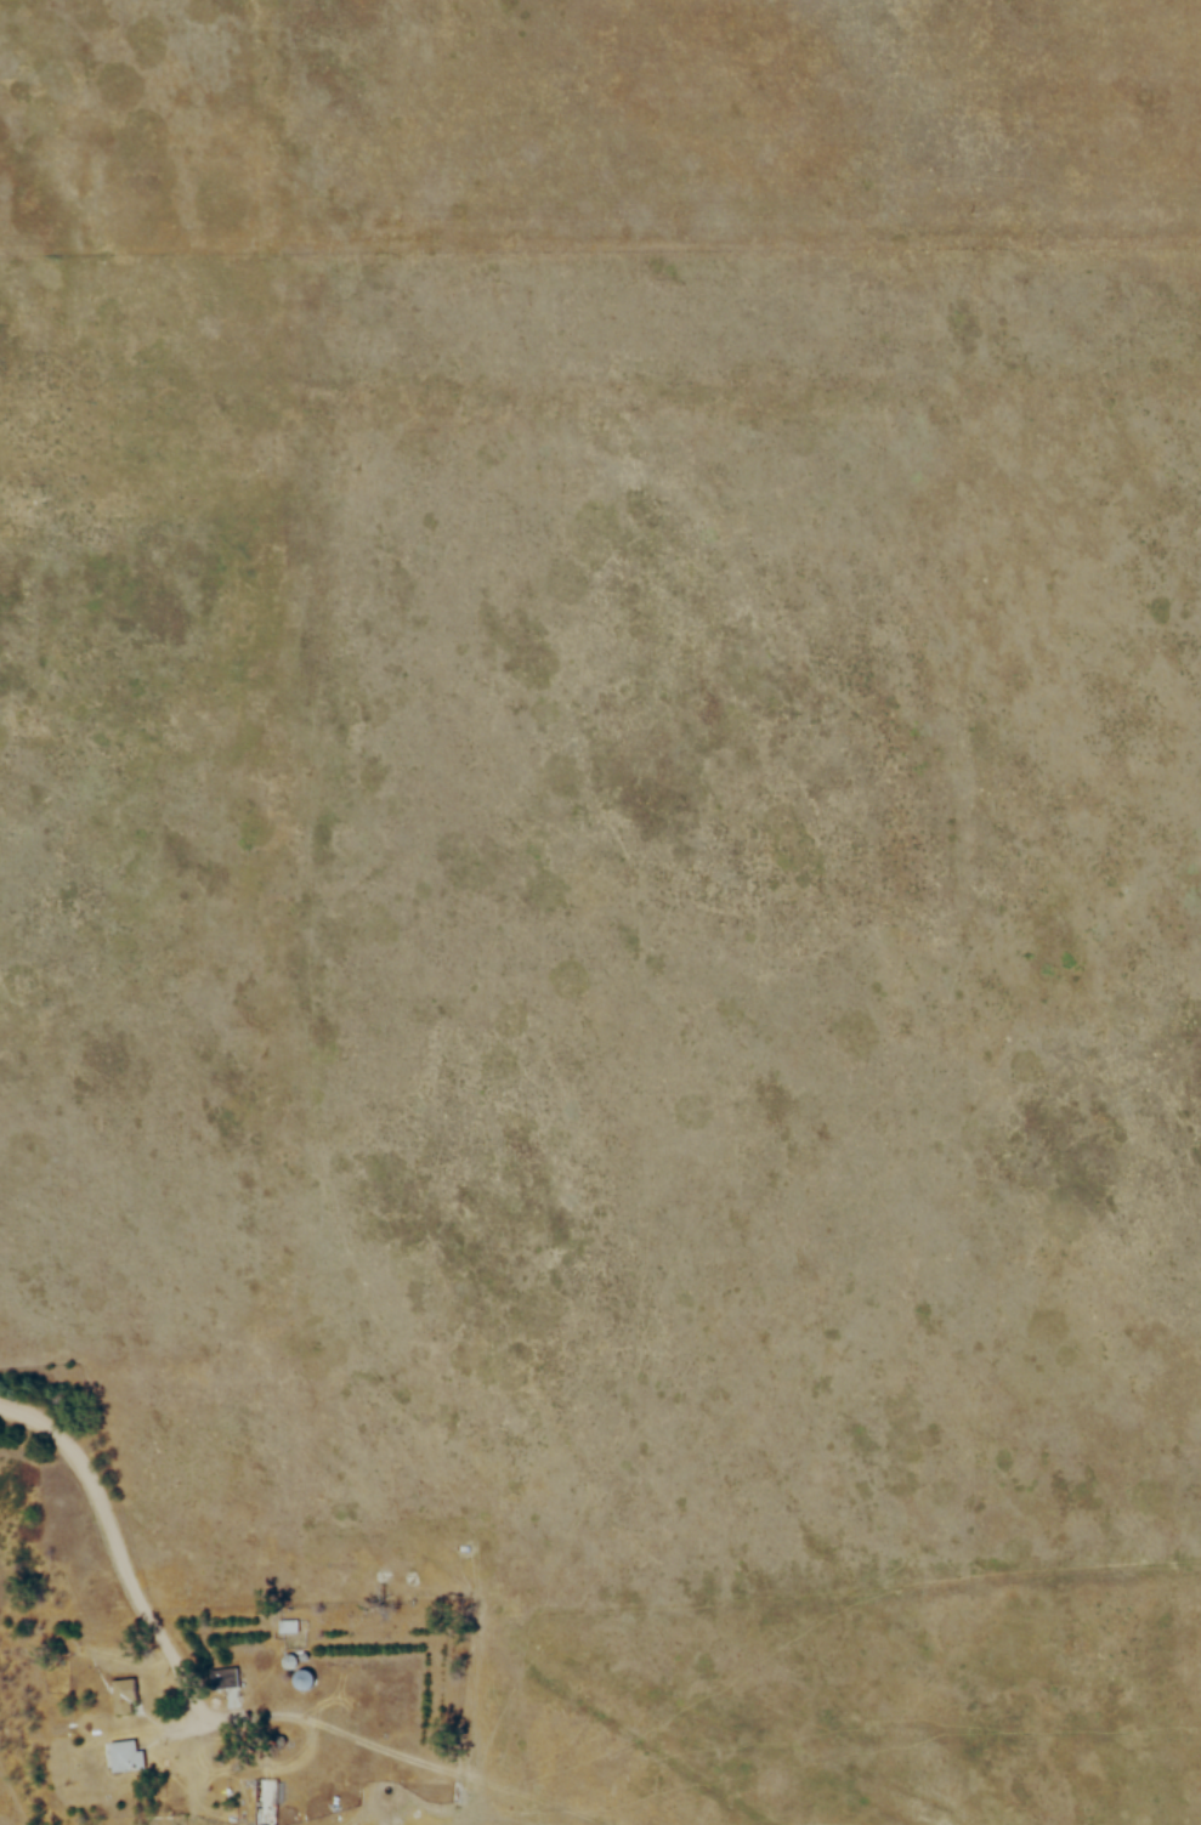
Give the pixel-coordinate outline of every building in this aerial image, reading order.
[(281,1619),(281,1630),(299,1630),(299,1619),(281,1619)] [(282,1660),(283,1664),(285,1667),(289,1668),(293,1667),(296,1665),(298,1661),(298,1657),(295,1654),(291,1653),(287,1653),(283,1655),(282,1660)] [(194,1668),(194,1698),(223,1698),(223,1683),(239,1683),(239,1668),(194,1668)] [(296,1685),(299,1688),(304,1690),(308,1689),(312,1688),(315,1684),(316,1679),(315,1674),(312,1670),(307,1668),(302,1668),(298,1671),(295,1676),(294,1681),(296,1685)] [(112,1678),(117,1715),(131,1713),(129,1689),(137,1689),(136,1676),(112,1678)] [(111,1741),(114,1772),(148,1768),(146,1747),(136,1749),(136,1739),(111,1741)]
